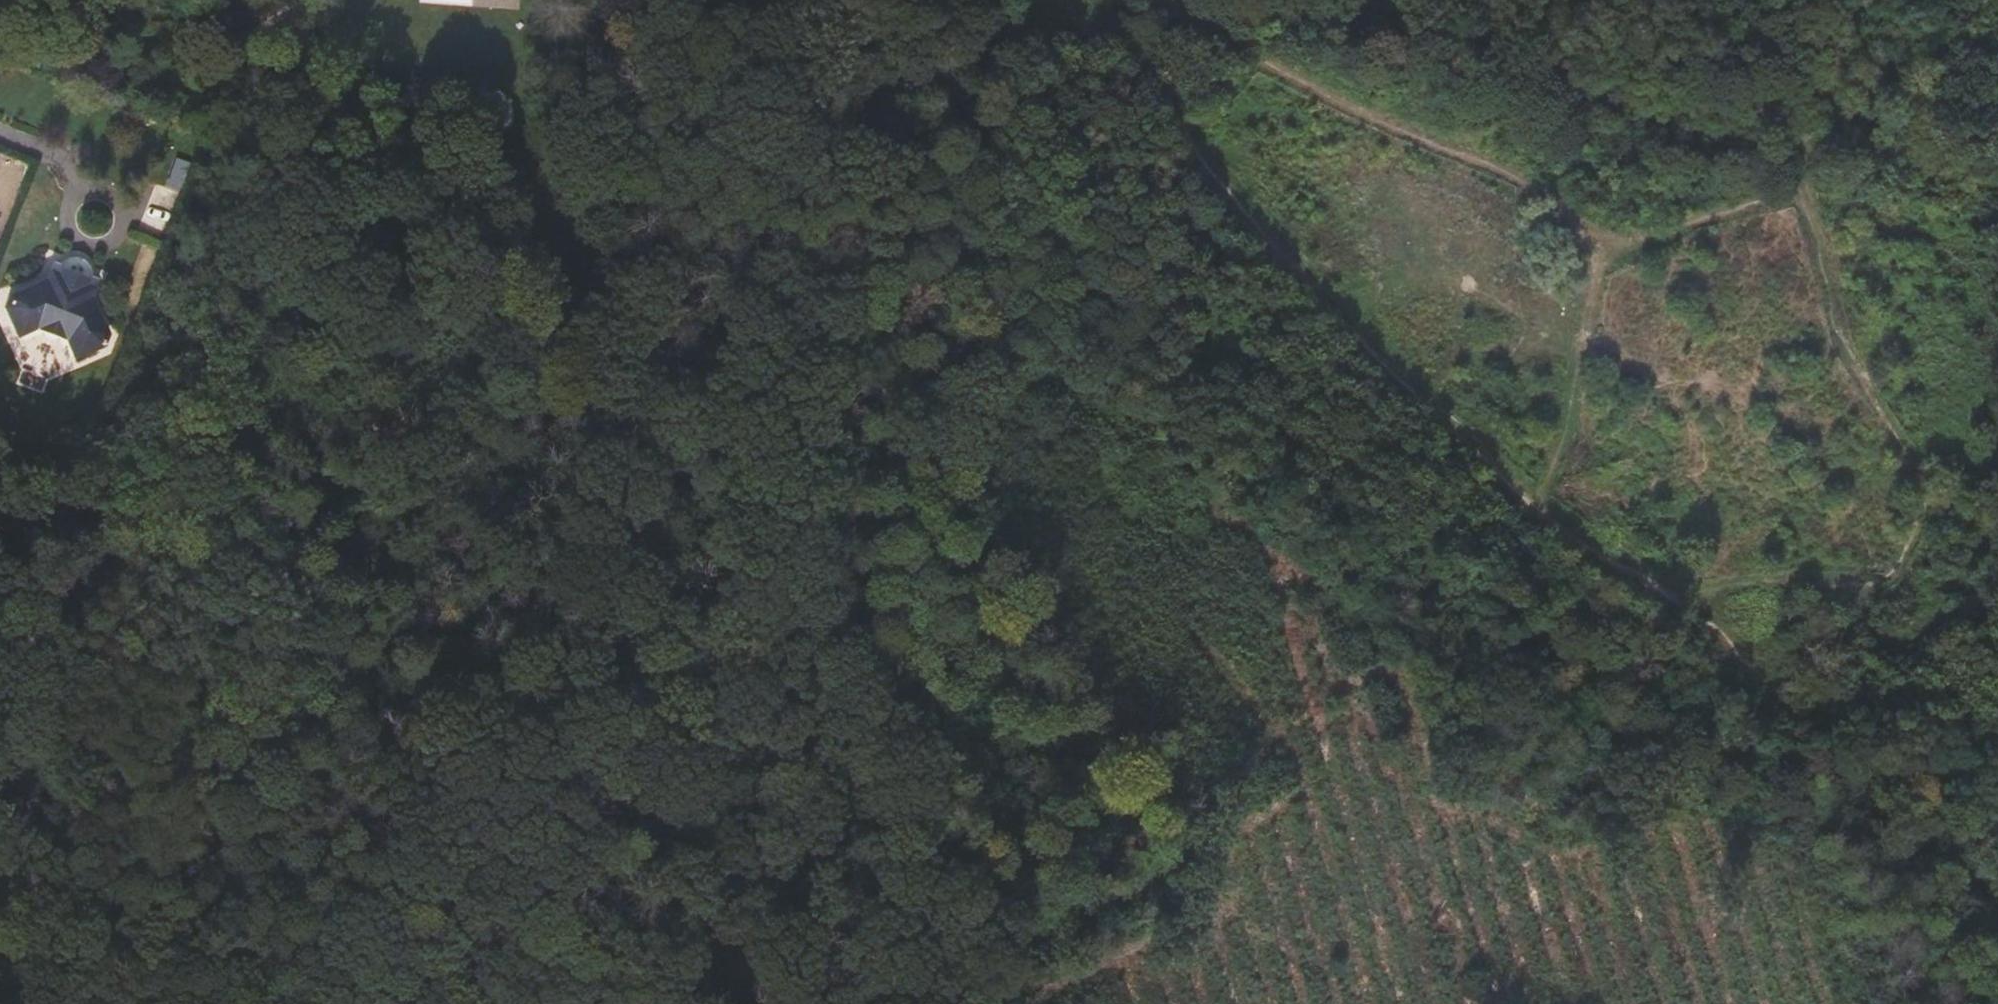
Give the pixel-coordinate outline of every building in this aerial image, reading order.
[(77,289),(87,291),(90,283),(82,279),(81,271),(79,267),(73,263),(67,261),(59,262),(52,269),(44,265),(40,275),(48,279),(51,274),(79,285),(77,289)] [(87,291),(77,289),(79,285),(51,274),(48,279),(40,275),(38,283),(4,299),(0,312),(0,314),(13,340),(34,332),(55,339),(73,358),(96,349),(100,341),(83,301),(87,291)] [(61,363),(73,358),(55,339),(34,332),(13,340),(17,348),(36,340),(51,346),(61,363)]
